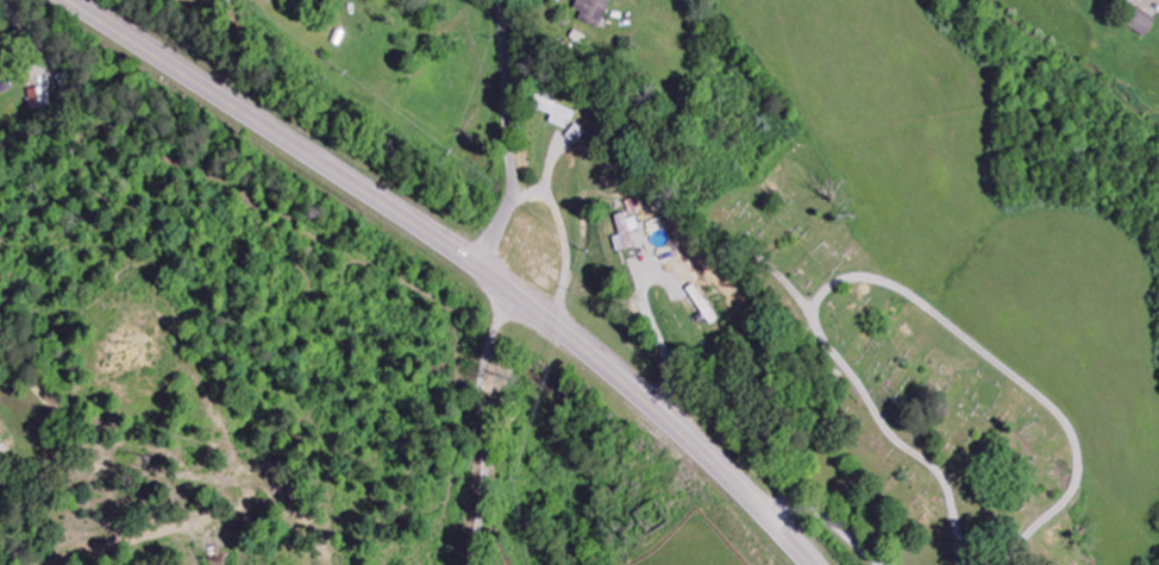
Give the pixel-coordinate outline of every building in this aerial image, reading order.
[(604,29),(611,0),(578,0),(575,10),(583,12),(580,22),(604,29)] [(1146,37),(1156,19),(1137,9),(1127,27),(1146,37)] [(14,89),(7,70),(0,73),(0,94),(14,89)] [(51,88),(30,89),(31,110),(52,109),(51,88)] [(553,115),(550,123),(569,130),(576,111),(535,96),(531,107),(553,115)] [(617,252),(635,248),(632,231),(639,230),(636,214),(616,218),(620,236),(614,237),(617,252)]
